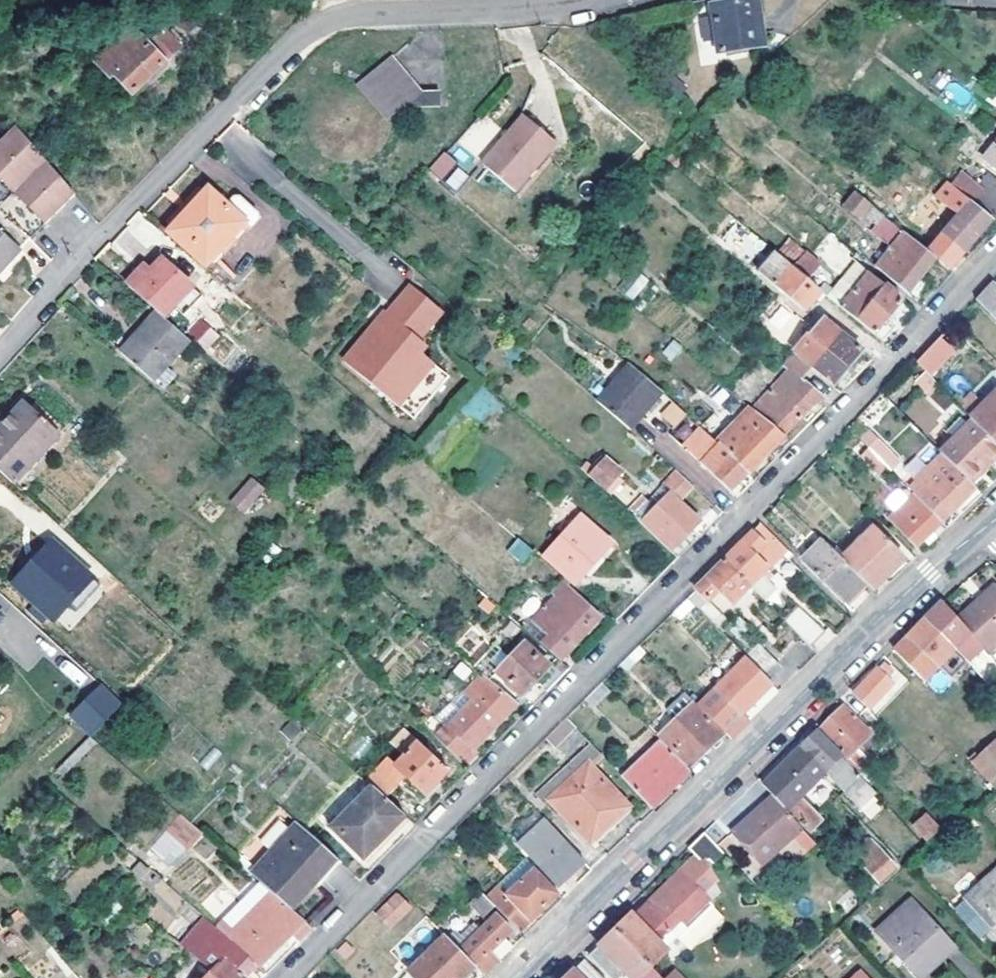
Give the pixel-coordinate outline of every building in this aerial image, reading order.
[(711,6),(714,22),(717,41),(719,56),(765,48),(757,0),(747,0),(711,6)] [(717,41),(714,22),(706,22),(708,42),(717,41)] [(132,29),(94,64),(109,80),(114,76),(131,94),(180,47),(163,29),(145,45),(132,29)] [(437,111),(437,96),(416,96),(388,61),(358,85),(347,84),(337,85),(326,88),(317,95),(312,101),(307,111),(305,121),(305,131),(308,142),(313,149),(320,156),(333,164),(347,165),(356,164),(364,161),(373,155),(380,147),(385,137),(387,120),(398,111),(437,111)] [(659,88),(675,102),(687,91),(671,76),(659,88)] [(948,97),(964,104),(970,91),(953,84),(948,97)] [(485,114),(449,153),(465,168),(501,129),(485,114)] [(512,193),(554,147),(520,118),(479,165),(512,193)] [(0,140),(0,176),(41,224),(73,197),(14,128),(0,140)] [(986,160),(995,168),(995,149),(986,160)] [(428,169),(441,181),(457,163),(443,151),(428,169)] [(457,167),(444,182),(455,191),(468,176),(457,167)] [(995,177),(981,191),(962,173),(951,184),(993,221),(995,218),(995,178),(995,177)] [(993,221),(951,184),(950,183),(937,197),(959,218),(935,245),(955,263),(973,243),(993,221)] [(161,236),(199,189),(194,184),(155,231),(161,236)] [(254,214),(229,195),(221,205),(199,189),(161,236),(200,269),(226,239),(230,243),(254,214)] [(938,261),(857,194),(845,208),(875,229),(872,233),(895,251),(878,270),(919,302),(931,287),(923,279),(938,261)] [(2,268),(19,250),(15,245),(23,237),(0,215),(0,266),(2,268)] [(15,245),(19,250),(27,240),(23,237),(15,245)] [(226,239),(200,269),(205,272),(230,243),(226,239)] [(822,269),(788,241),(777,254),(811,282),(822,269)] [(811,282),(777,254),(760,273),(805,312),(823,292),(811,282)] [(188,287),(160,262),(141,283),(133,292),(156,313),(161,317),(188,287)] [(904,302),(859,266),(832,299),(884,342),(895,330),(886,323),(904,302)] [(141,283),(136,277),(127,287),(133,292),(141,283)] [(993,281),(976,301),(995,322),(995,284),(993,281)] [(438,316),(409,288),(383,315),(387,318),(378,327),(376,326),(368,326),(336,358),(387,407),(425,367),(413,355),(420,348),(413,342),(438,316)] [(763,325),(783,341),(799,321),(780,305),(763,325)] [(187,344),(154,315),(118,354),(152,382),(187,344)] [(202,316),(186,331),(218,363),(233,349),(202,316)] [(813,369),(834,386),(864,352),(829,323),(799,358),(813,369)] [(938,343),(917,362),(927,372),(931,376),(951,356),(938,343)] [(751,409),(784,437),(822,397),(802,382),(813,369),(799,358),(796,354),(784,368),(787,371),(751,409)] [(440,381),(425,367),(387,407),(402,421),(440,381)] [(660,396),(629,368),(599,403),(630,431),(660,396)] [(931,376),(927,372),(916,383),(927,395),(938,384),(931,376)] [(992,400),(981,389),(962,408),(973,419),(992,400)] [(747,405),(737,396),(732,392),(717,408),(732,420),(747,405)] [(924,433),(941,418),(922,395),(904,410),(924,433)] [(992,400),(973,419),(976,422),(995,443),(995,396),(992,400)] [(674,427),(686,414),(672,401),(660,414),(674,427)] [(0,426),(0,472),(12,483),(22,472),(63,427),(33,402),(27,408),(25,406),(6,427),(2,423),(0,426)] [(6,427),(25,406),(21,403),(2,423),(6,427)] [(784,437),(751,409),(716,447),(747,474),(756,466),(760,469),(767,461),(764,458),(784,437)] [(995,461),(995,443),(976,422),(943,454),(972,485),(995,461)] [(730,492),(747,474),(716,447),(697,430),(681,446),(730,492)] [(900,460),(880,439),(870,447),(891,469),(900,460)] [(654,460),(659,463),(663,459),(658,454),(654,460)] [(972,485),(943,454),(916,481),(922,488),(916,494),(943,523),(977,490),(972,485)] [(620,474),(604,461),(589,479),(605,492),(620,474)] [(627,511),(648,531),(672,554),(702,523),(681,503),(696,487),(678,472),(648,503),(642,497),(627,511)] [(246,514),(265,487),(249,475),(229,502),(246,514)] [(943,523),(916,494),(891,519),(917,548),(943,523)] [(581,517),(545,556),(577,585),(612,546),(581,517)] [(762,525),(726,561),(752,588),(764,576),(770,570),(785,556),(789,559),(792,556),(762,525)] [(902,553),(885,535),(871,547),(866,542),(861,546),(861,545),(843,562),(867,585),(872,591),(890,574),(886,569),(902,553)] [(8,582),(66,633),(107,587),(49,536),(8,582)] [(602,615),(570,585),(573,583),(527,544),(520,537),(509,548),(525,563),(529,559),(545,574),(541,577),(554,587),(558,583),(563,587),(533,622),(536,625),(529,632),(560,659),(602,615)] [(806,565),(846,605),(867,585),(843,562),(826,545),(806,565)] [(886,569),(890,574),(906,558),(902,553),(886,569)] [(726,561),(689,597),(698,606),(707,616),(720,629),(728,622),(710,603),(721,593),(734,606),(752,588),(726,561)] [(770,570),(764,576),(770,582),(776,577),(770,570)] [(962,622),(989,653),(995,648),(995,592),(962,622)] [(967,629),(943,604),(929,618),(951,643),(967,629)] [(827,632),(799,605),(783,620),(811,649),(827,632)] [(707,616),(698,606),(687,616),(696,626),(707,616)] [(915,633),(898,651),(916,671),(929,659),(939,670),(951,658),(968,676),(975,670),(951,643),(929,618),(914,632),(915,633)] [(526,645),(500,672),(524,696),(551,668),(526,645)] [(641,645),(630,656),(636,663),(647,653),(641,645)] [(782,669),(762,647),(749,660),(770,681),(782,669)] [(78,688),(87,679),(67,658),(57,667),(78,688)] [(770,681),(749,660),(718,690),(744,717),(775,687),(770,681)] [(895,685),(880,670),(855,696),(875,719),(881,713),(875,706),(895,685)] [(519,704),(483,673),(465,693),(474,702),(452,726),(477,748),(519,704)] [(91,738),(122,703),(99,682),(68,716),(91,738)] [(694,708),(684,697),(661,717),(672,729),(694,708)] [(473,752),(443,723),(458,708),(453,702),(426,729),(463,763),(473,752)] [(723,737),(695,707),(694,708),(672,729),(663,737),(691,767),(723,737)] [(844,709),(821,732),(850,761),(873,737),(844,709)] [(574,710),(564,720),(570,726),(580,717),(574,711),(574,710)] [(570,726),(564,720),(543,741),(571,771),(582,761),(592,751),(591,750),(570,726)] [(820,733),(803,750),(827,775),(825,776),(845,795),(862,778),(820,733)] [(691,772),(661,741),(622,779),(653,810),(691,772)] [(368,779),(371,782),(387,798),(409,775),(428,794),(450,772),(420,742),(398,764),(391,756),(368,779)] [(995,786),(995,744),(979,758),(976,755),(972,759),(995,786)] [(800,800),(825,776),(827,775),(803,750),(767,786),(791,810),(789,812),(812,836),(824,824),(800,800)] [(588,767),(582,761),(571,771),(545,796),(551,802),(588,767)] [(588,767),(551,802),(590,846),(629,809),(588,767)] [(365,859),(407,817),(387,798),(371,782),(356,773),(346,781),(362,796),(337,822),(333,817),(327,823),(365,859)] [(765,787),(711,840),(720,849),(732,838),(775,799),(765,787)] [(805,832),(775,799),(732,838),(762,871),(805,832)] [(148,848),(171,868),(201,833),(178,813),(148,848)] [(548,822),(542,815),(514,840),(520,847),(548,822)] [(926,817),(913,828),(927,844),(940,832),(926,817)] [(548,822),(520,847),(557,889),(586,863),(548,822)] [(271,891),(292,909),(337,857),(303,826),(258,879),(261,882),(271,891)] [(707,835),(691,850),(703,863),(710,861),(713,865),(724,854),(720,849),(711,840),(707,835)] [(898,868),(873,840),(853,856),(860,864),(848,872),(856,881),(866,872),(879,886),(898,868)] [(510,895),(537,870),(529,862),(501,886),(510,895)] [(617,932),(653,969),(668,954),(666,952),(657,942),(671,930),(680,939),(680,941),(715,908),(700,893),(712,884),(712,876),(705,869),(694,874),(688,879),(653,912),(649,909),(636,921),(632,917),(617,932)] [(560,896),(537,870),(510,895),(501,886),(487,899),(496,909),(520,934),(560,896)] [(971,900),(995,929),(995,878),(971,900)] [(261,882),(217,926),(228,935),(271,891),(261,882)] [(228,935),(259,966),(306,921),(292,909),(271,891),(228,935)] [(413,907),(400,894),(378,916),(391,929),(413,907)] [(496,909),(487,899),(482,894),(472,904),(485,918),(496,909)] [(327,931),(341,912),(327,901),(312,919),(327,931)] [(958,945),(919,902),(883,935),(924,977),(928,977),(936,971),(934,968),(958,945)] [(391,929),(378,916),(373,911),(360,924),(379,942),(391,929)] [(480,972),(484,977),(511,952),(502,942),(513,932),(498,917),(461,953),(476,969),(480,972)] [(228,935),(217,926),(208,918),(195,930),(228,958),(249,977),(259,966),(228,935)] [(228,958),(195,930),(183,942),(214,972),(228,958)] [(671,930),(657,942),(666,952),(680,939),(671,930)] [(617,932),(590,959),(608,977),(624,977),(627,975),(630,977),(659,977),(652,970),(653,969),(617,932)] [(461,953),(448,939),(407,977),(467,977),(476,969),(461,953)] [(963,951),(958,945),(934,968),(936,971),(938,973),(963,951)] [(228,958),(214,972),(213,972),(207,977),(248,977),(249,977),(228,958)] [(585,964),(570,977),(599,977),(585,964)] [(467,977),(474,977),(480,972),(476,969),(467,977)]
